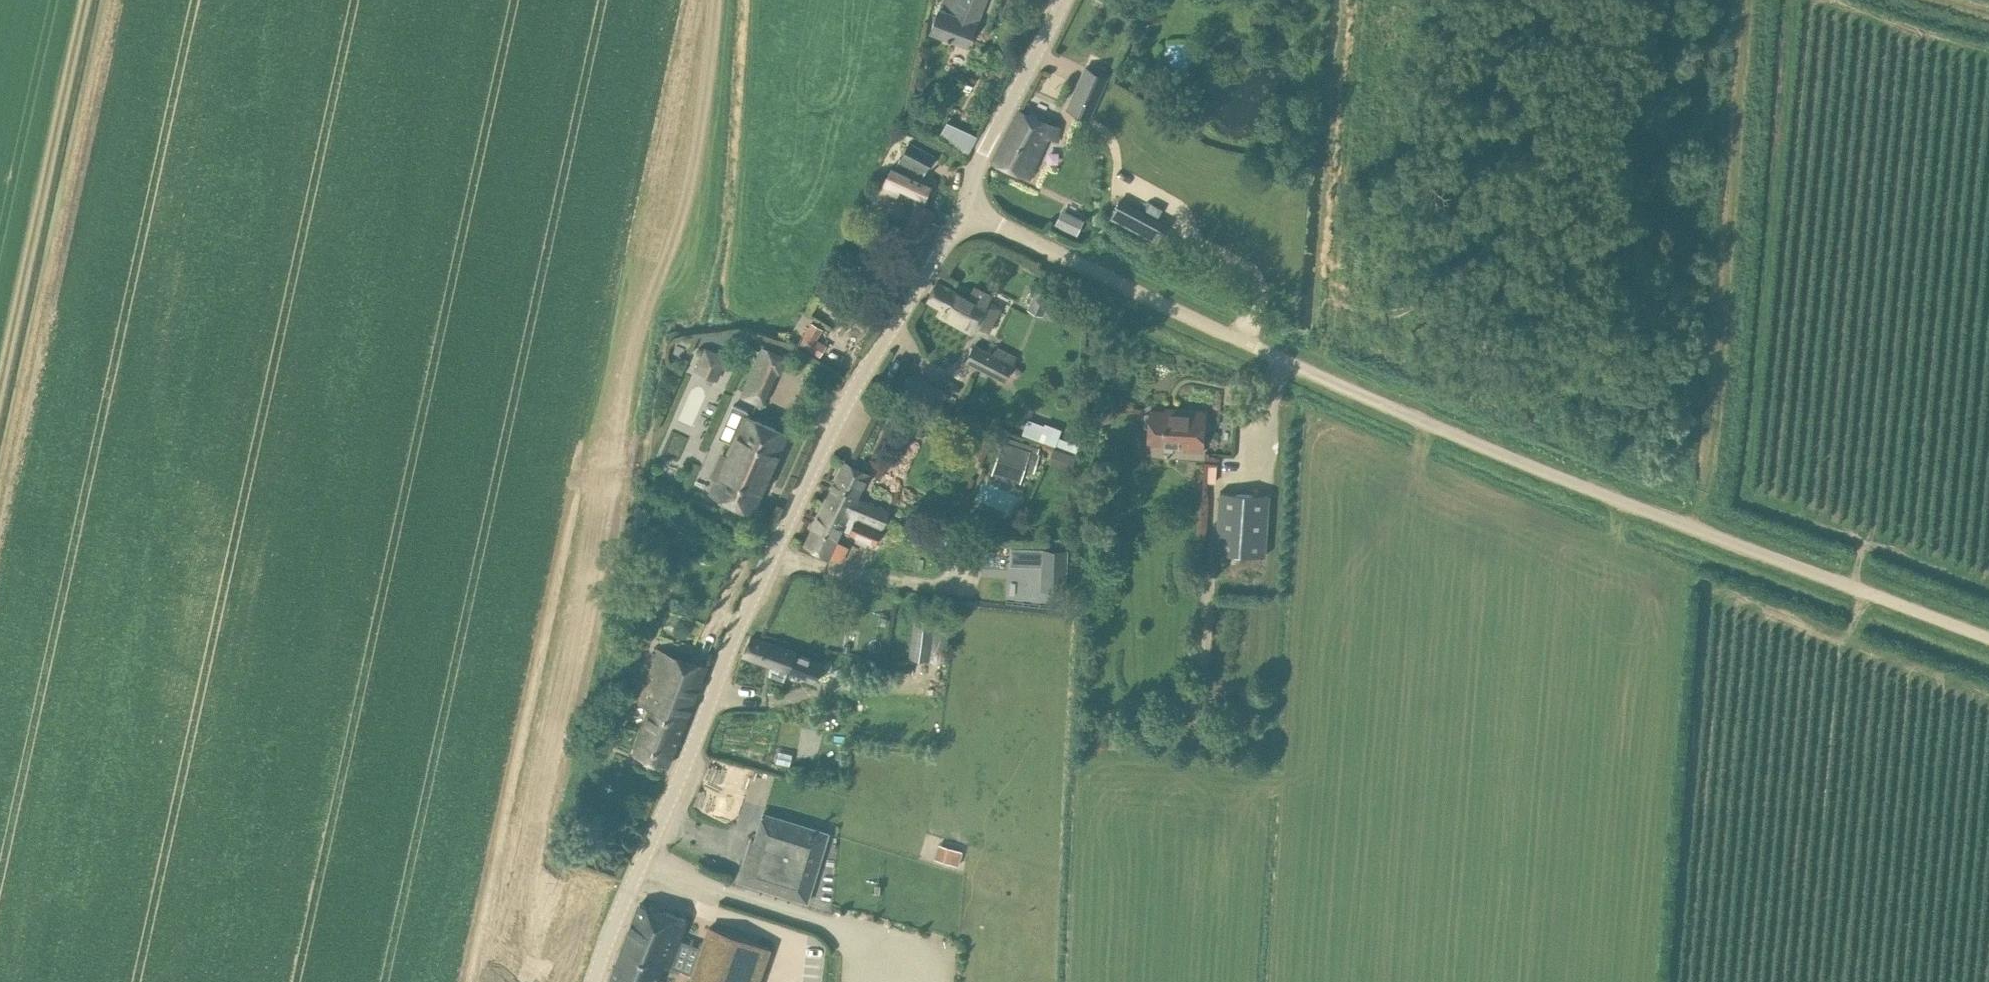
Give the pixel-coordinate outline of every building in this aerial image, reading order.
[(930,31),(949,38),(949,37),(968,44),(976,22),(980,13),(985,0),(946,0),(944,5),(941,4),(930,31)] [(1004,58),(996,74),(1006,78),(1013,63),(1004,58)] [(1084,65),(1066,109),(1090,119),(1109,75),(1084,65)] [(1020,109),(992,161),(1030,177),(1048,136),(1054,139),(1059,127),(1020,109)] [(944,119),(937,133),(969,151),(977,136),(944,119)] [(895,166),(891,165),(882,183),(899,193),(901,189),(916,197),(913,202),(917,204),(902,232),(911,237),(907,244),(924,254),(939,226),(931,221),(935,213),(924,207),(927,201),(924,199),(932,184),(922,179),(934,156),(906,143),(895,166)] [(1122,224),(1157,243),(1166,226),(1131,207),(1122,224)] [(1062,208),(1054,225),(1077,235),(1085,218),(1062,208)] [(939,315),(969,330),(972,332),(992,294),(974,285),(969,297),(937,281),(927,300),(943,308),(939,315)] [(1037,289),(1029,308),(1042,313),(1050,295),(1037,289)] [(798,343),(820,357),(828,345),(817,339),(823,329),(812,321),(798,343)] [(966,362),(1006,381),(1012,367),(1018,354),(997,344),(994,351),(975,343),(966,362)] [(741,394),(763,405),(778,372),(780,373),(788,355),(762,345),(741,394)] [(705,347),(695,369),(718,379),(728,357),(705,347)] [(945,390),(934,386),(931,385),(932,384),(910,376),(903,393),(940,405),(945,390)] [(1190,410),(1175,409),(1175,412),(1150,410),(1148,442),(1187,445),(1186,451),(1203,451),(1205,423),(1189,422),(1190,410)] [(711,492),(735,503),(753,511),(788,433),(746,414),(727,455),(723,453),(712,476),(717,478),(711,492)] [(1061,448),(1077,452),(1079,446),(1060,438),(1063,429),(1045,422),(1044,425),(1028,419),(1023,434),(1056,446),(1061,448)] [(1020,482),(1030,450),(1004,441),(993,473),(1020,482)] [(1054,448),(1049,463),(1072,470),(1077,455),(1054,448)] [(845,461),(815,523),(823,527),(828,515),(837,521),(839,515),(879,530),(888,512),(857,497),(869,472),(845,461)] [(1216,552),(1266,556),(1271,495),(1220,491),(1216,552)] [(805,544),(826,554),(839,528),(873,544),(879,530),(839,515),(837,521),(828,515),(823,527),(815,523),(805,544)] [(930,551),(985,557),(986,540),(920,532),(919,545),(931,546),(930,551)] [(1041,566),(1040,590),(1067,591),(1069,549),(1042,548),(1041,566)] [(933,658),(938,621),(918,618),(913,655),(933,658)] [(752,636),(743,655),(767,664),(772,665),(768,674),(784,681),(785,681),(789,671),(817,680),(819,681),(819,679),(821,674),(826,661),(814,657),(771,642),(752,636)] [(634,752),(649,758),(668,765),(708,664),(689,656),(661,646),(640,703),(651,707),(634,752)] [(747,803),(741,824),(755,828),(761,807),(747,803)] [(809,902),(831,833),(763,813),(755,840),(751,839),(738,881),(809,902)] [(939,843),(935,857),(958,864),(963,851),(939,843)] [(771,947),(710,926),(702,946),(701,951),(692,973),(689,981),(759,981),(771,947)]
